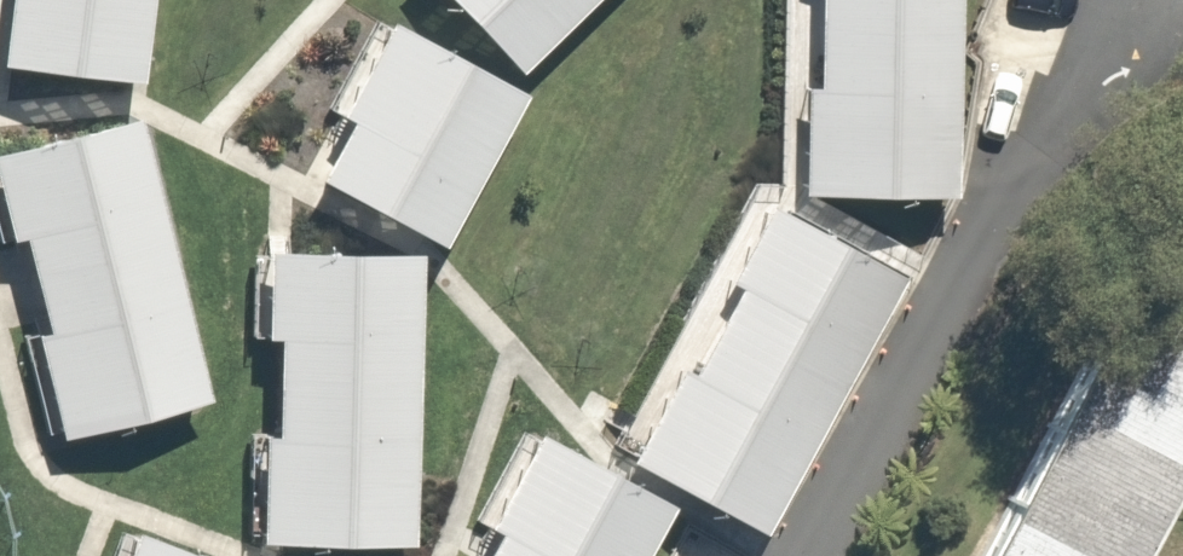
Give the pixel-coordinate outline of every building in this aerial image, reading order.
[(2,63),(136,80),(142,81),(153,0),(10,0),(2,63)] [(522,67),(592,0),(457,0),(522,67)] [(958,196),(963,0),(820,0),(818,86),(806,86),(803,193),(958,196)] [(446,243),(529,92),(394,20),(342,113),(352,118),(321,178),(446,243)] [(140,120),(0,152),(0,189),(12,238),(25,235),(48,331),(36,334),(64,437),(211,399),(140,120)] [(767,533),(906,275),(773,201),(729,280),(738,285),(693,371),(682,367),(631,460),(767,533)] [(417,544),(424,251),(269,247),(267,336),(278,336),(276,435),(265,435),(263,541),(417,544)] [(901,555),(1073,555),(1165,383),(1031,312),(901,555)] [(678,504),(541,429),(490,524),(500,530),(486,555),(650,555),(678,504)] [(138,529),(129,555),(207,555),(138,529)]
